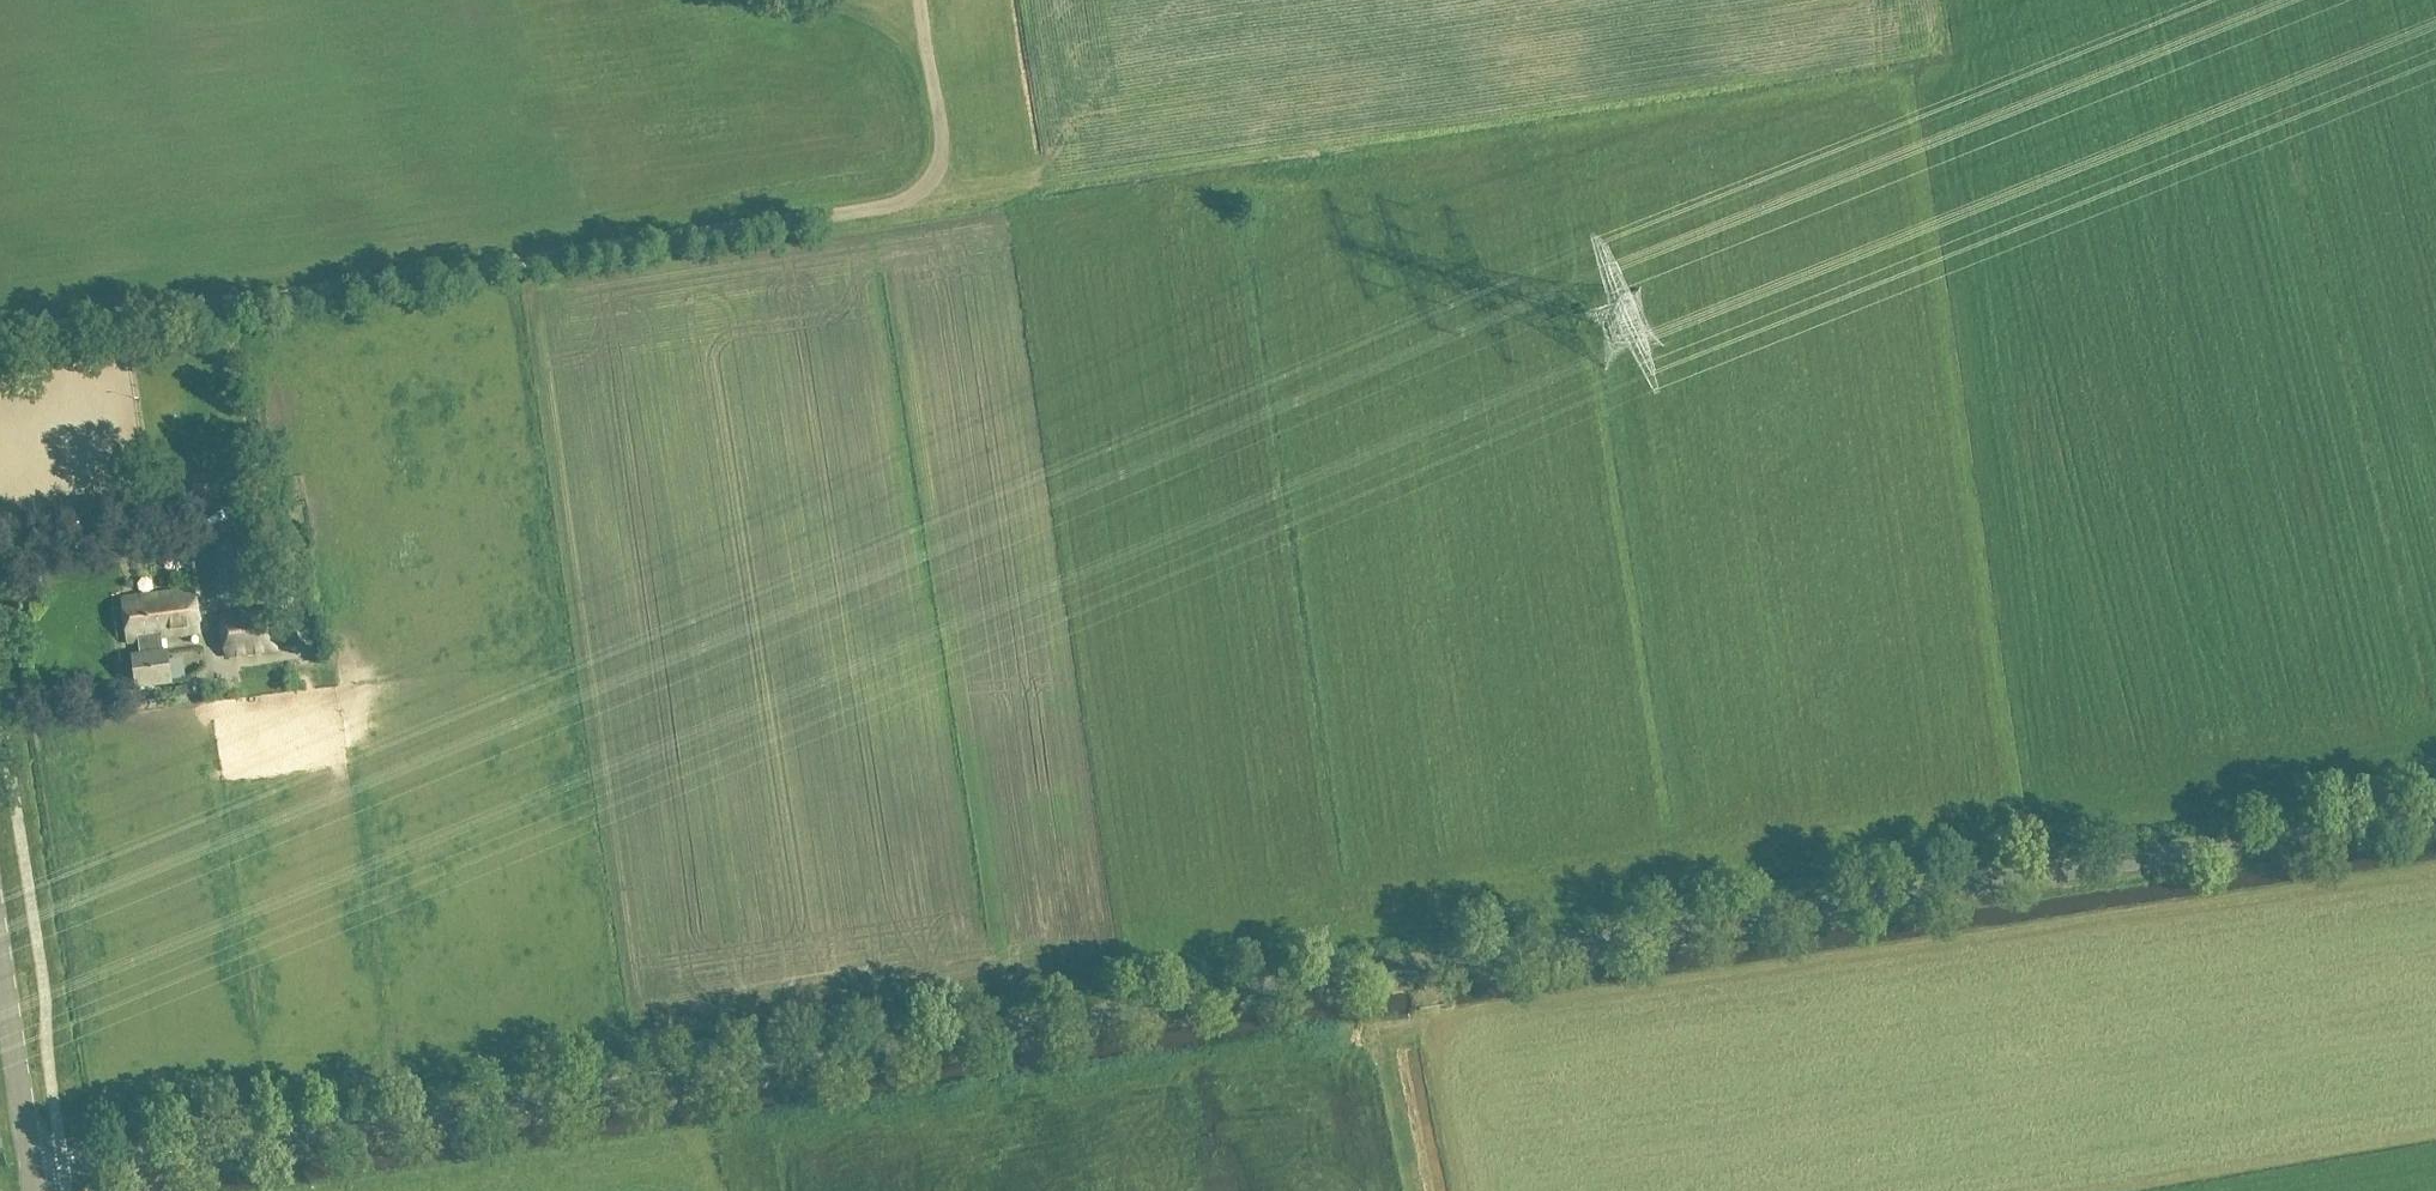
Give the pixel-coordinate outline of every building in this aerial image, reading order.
[(223,493),(222,477),(206,474),(206,476),(195,477),(195,475),(179,483),(180,498),(197,500),(197,498),(208,497),(209,499),(223,493)] [(209,545),(217,609),(266,603),(258,539),(209,545)] [(141,654),(133,655),(137,686),(169,682),(165,651),(163,652),(161,640),(199,634),(193,588),(121,598),(127,642),(139,640),(141,654)] [(218,616),(223,656),(275,649),(270,609),(218,616)] [(168,650),(168,670),(180,670),(180,650),(168,650)]
